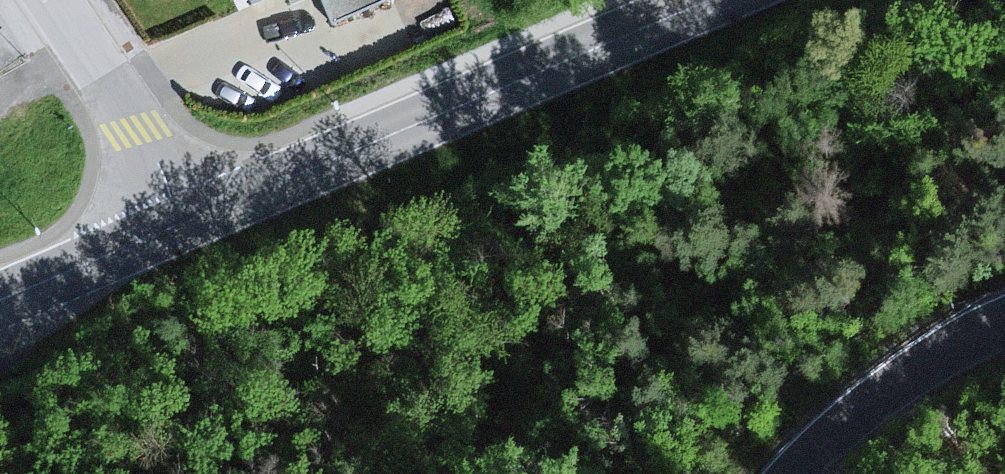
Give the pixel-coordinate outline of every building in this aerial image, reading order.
[(326,19),(374,0),(318,0),(326,19)]
